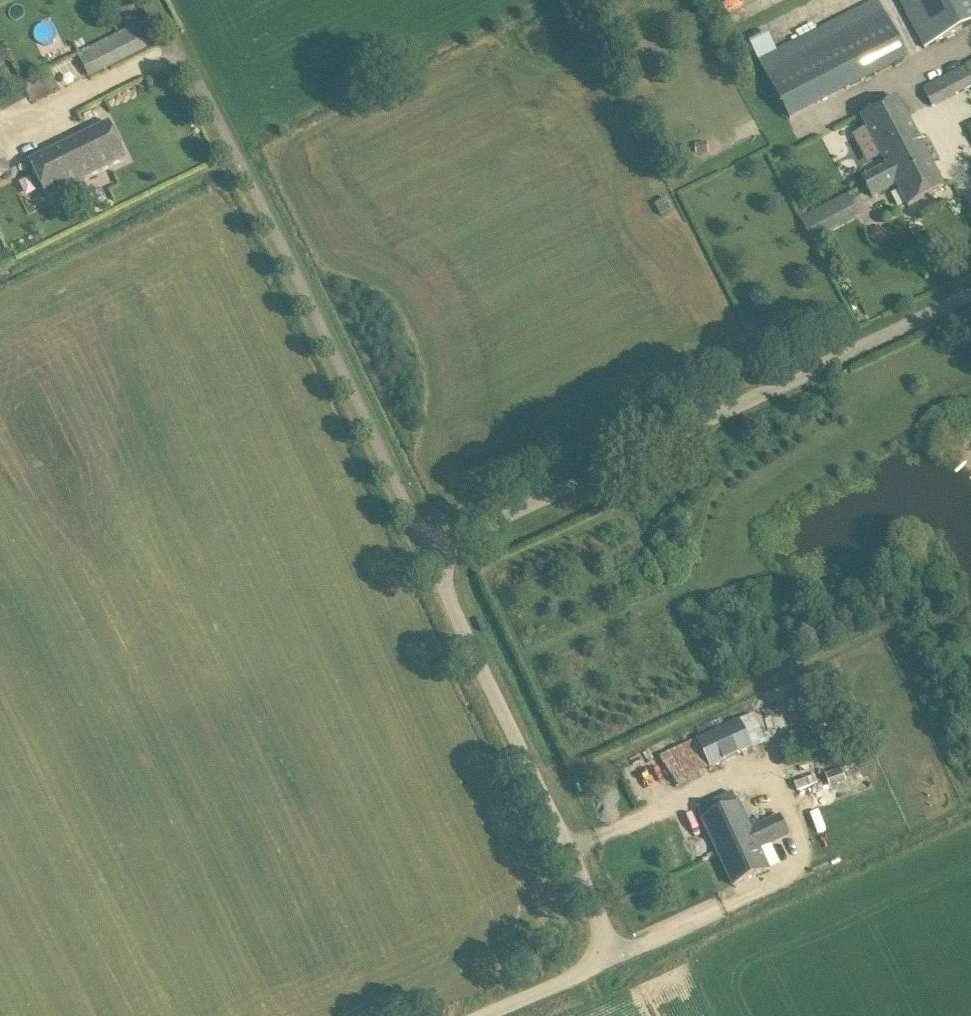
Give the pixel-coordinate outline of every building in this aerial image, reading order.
[(885,12),(879,0),(873,0),(764,55),(794,115),(908,57),(885,12)] [(970,24),(970,0),(904,0),(927,47),(970,24)] [(148,20),(78,54),(88,75),(158,41),(148,20)] [(965,65),(922,86),(933,108),(970,89),(970,76),(965,65)] [(872,195),(897,183),(909,205),(944,187),(897,98),(862,116),(887,165),(862,177),(872,195)] [(110,122),(31,160),(48,196),(127,158),(110,122)] [(11,172),(0,149),(0,178),(11,172)] [(800,215),(811,238),(859,215),(848,192),(800,215)] [(767,741),(754,714),(660,758),(676,784),(767,741)] [(846,781),(842,767),(825,773),(830,787),(846,781)] [(738,804),(705,820),(734,886),(768,870),(759,849),(790,834),(781,816),(755,828),(753,825),(749,827),(738,804)]
